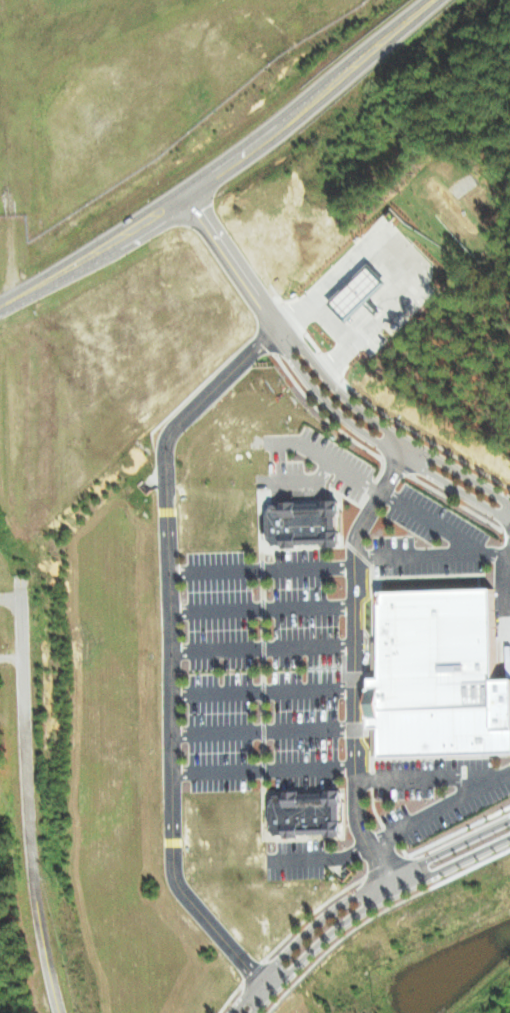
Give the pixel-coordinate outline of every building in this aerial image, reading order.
[(285,502),(336,501),(338,544),(287,545),(285,502)] [(285,502),(269,502),(271,546),(287,545),(285,502)] [(499,676),(497,586),(385,588),(386,639),(376,639),(378,726),(390,726),(390,754),(509,752),(509,676),(499,676)] [(279,792),(347,790),(348,833),(281,835),(279,792)]
